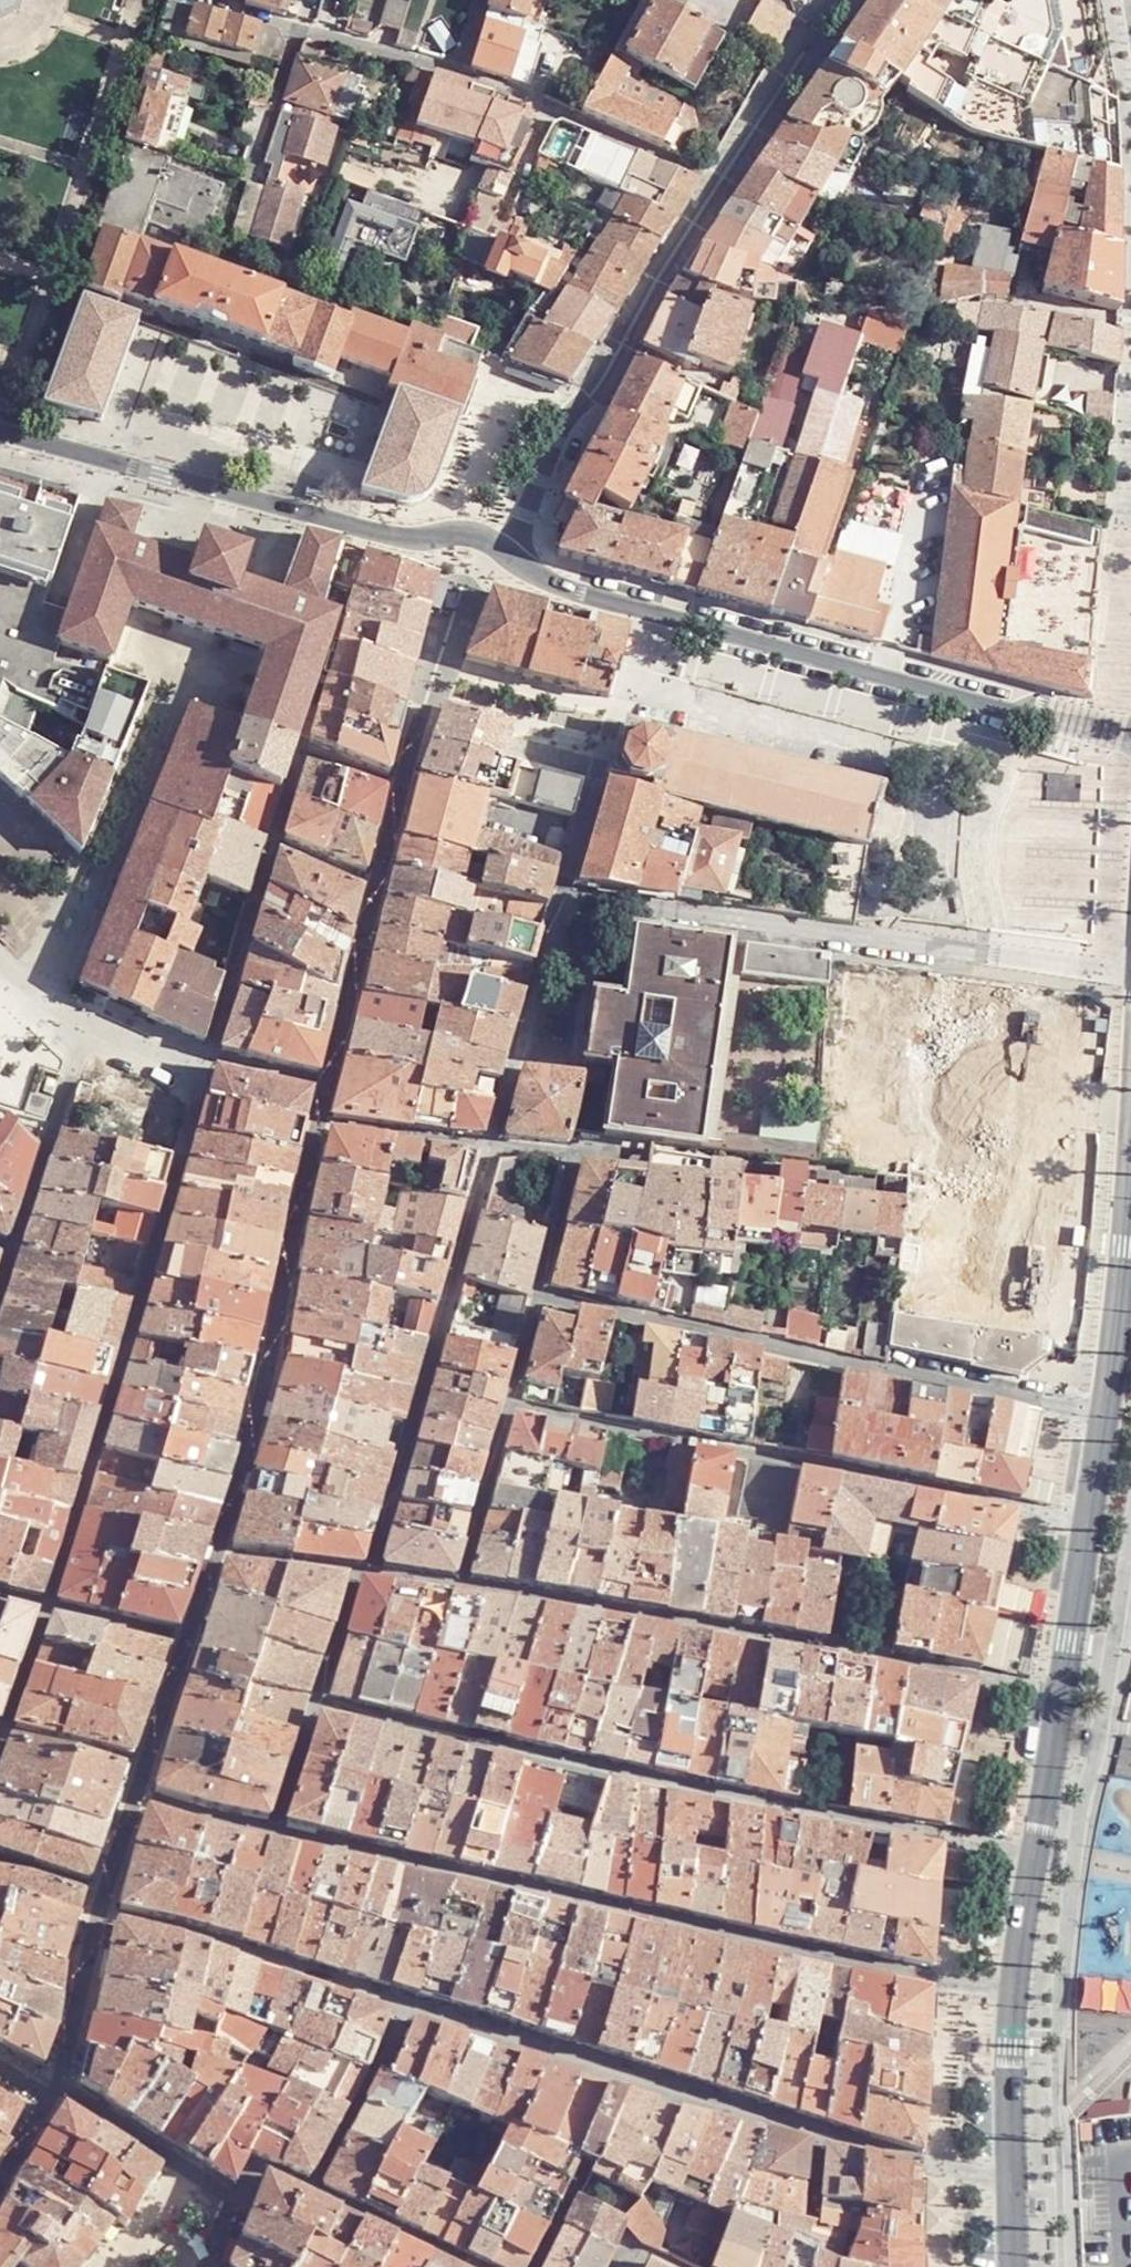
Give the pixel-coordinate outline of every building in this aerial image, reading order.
[(14,15),(18,0),(0,0),(0,23),(14,15)] [(244,5),(280,15),(282,5),(284,0),(245,0),(244,5)] [(410,6),(392,0),(389,0),(382,22),(388,24),(383,44),(398,47),(410,6)] [(489,12),(516,21),(526,24),(534,0),(493,0),(489,12)] [(649,0),(644,0),(643,2),(616,51),(634,62),(679,87),(708,34),(649,0)] [(681,10),(687,0),(665,0),(681,10)] [(1064,75),(1045,66),(1003,47),(1002,47),(996,44),(979,37),(972,33),(959,28),(950,24),(949,26),(929,14),(910,2),(906,0),(873,0),(861,17),(890,36),(908,47),(914,51),(914,52),(905,65),(896,78),(899,80),(898,80),(896,83),(903,88),(906,90),(905,93),(918,100),(920,101),(927,106),(940,114),(957,124),(963,129),(971,134),(981,137),(1010,144),(1036,150),(1045,153),(1061,157),(1076,160),(1093,164),(1111,168),(1108,95),(1097,90),(1064,75)] [(910,2),(929,14),(949,26),(950,24),(960,2),(960,0),(906,0),(910,2)] [(959,28),(972,33),(979,37),(997,0),(973,0),(966,13),(959,28)] [(1106,23),(1100,24),(1092,23),(1076,15),(1044,0),(997,0),(979,37),(996,44),(1002,47),(1003,47),(1045,66),(1064,75),(1097,90),(1108,95),(1118,100),(1117,96),(1116,83),(1112,66),(1109,47),(1106,23)] [(1076,15),(1092,23),(1100,24),(1106,23),(1104,16),(1103,8),(1102,0),(1044,0),(1076,15)] [(775,54),(794,22),(762,4),(744,36),(775,54)] [(166,5),(158,32),(188,40),(195,14),(166,5)] [(280,15),(288,17),(291,7),(282,5),(280,15)] [(222,50),(231,20),(196,11),(195,14),(188,40),(222,50)] [(489,12),(484,27),(511,35),(516,21),(489,12)] [(890,36),(861,17),(842,44),(896,78),(905,65),(914,52),(914,51),(908,47),(890,36)] [(261,28),(238,23),(231,20),(222,50),(251,58),(252,55),(261,28)] [(354,22),(350,34),(368,40),(372,27),(354,22)] [(511,35),(484,27),(471,68),(506,79),(519,38),(511,35)] [(252,55),(280,63),(286,44),(287,41),(286,38),(284,36),(275,32),(261,28),(252,55)] [(725,42),(708,34),(679,87),(696,97),(725,42)] [(612,59),(616,51),(578,40),(576,48),(612,59)] [(313,66),(321,43),(314,41),(311,41),(306,41),(303,44),(302,49),(298,61),(313,66)] [(896,78),(842,44),(827,67),(852,82),(879,99),(881,100),(883,99),(891,88),(896,83),(898,80),(899,80),(896,78)] [(165,53),(153,49),(151,57),(164,62),(165,53)] [(612,59),(609,63),(627,74),(634,62),(616,51),(612,59)] [(344,76),(313,66),(298,61),(286,102),(328,114),(331,116),(344,76)] [(627,74),(609,63),(581,113),(681,158),(696,132),(688,110),(627,74)] [(852,82),(827,67),(822,74),(809,93),(788,122),(810,132),(820,115),(830,113),(829,111),(827,108),(827,106),(827,103),(827,100),(828,97),(830,94),(832,91),(833,89),(835,87),(838,86),(840,85),(844,84),(847,84),(849,85),(853,85),(854,87),(858,88),(860,91),(861,93),(862,95),(864,98),(864,100),(864,104),(864,106),(864,108),(872,107),(879,99),(852,82)] [(421,72),(412,69),(406,84),(415,86),(421,72)] [(147,71),(143,85),(171,94),(170,97),(185,103),(190,85),(147,71)] [(259,97),(269,100),(276,74),(267,71),(259,97)] [(414,129),(434,75),(421,72),(415,86),(399,126),(414,129)] [(490,112),(495,92),(488,91),(434,75),(414,129),(476,146),(477,142),(479,137),(482,131),(488,120),(490,116),(490,112)] [(903,88),(896,83),(891,88),(899,93),(903,88)] [(829,111),(830,113),(832,116),(834,117),(836,119),(839,121),(842,121),(846,122),(849,121),(852,120),(854,119),(857,117),(860,115),(862,112),(864,108),(864,106),(864,104),(864,100),(864,98),(862,95),(861,93),(860,91),(858,88),(854,87),(853,85),(849,85),(847,84),(844,84),(840,85),(838,86),(835,87),(833,89),(832,91),(830,94),(828,97),(827,100),(827,103),(827,106),(827,108),(829,111)] [(171,94),(143,85),(139,100),(136,99),(124,142),(127,143),(153,152),(170,97),(171,94)] [(527,108),(495,92),(490,112),(490,116),(488,120),(482,131),(479,137),(477,142),(476,146),(470,160),(511,177),(531,133),(527,108)] [(1118,100),(1108,95),(1111,168),(1122,170),(1118,100)] [(881,100),(879,99),(872,107),(864,108),(862,112),(860,115),(857,117),(854,119),(852,120),(849,121),(846,122),(842,121),(839,121),(836,119),(834,117),(832,116),(830,113),(820,115),(810,132),(818,135),(820,136),(823,137),(825,137),(827,137),(829,137),(832,135),(835,133),(836,131),(851,135),(861,138),(866,135),(869,133),(872,130),(874,128),(876,125),(878,121),(879,117),(880,114),(882,110),(883,107),(883,104),(883,99),(881,100)] [(325,125),(328,114),(286,102),(282,112),(325,125)] [(282,112),(265,164),(281,168),(286,152),(324,166),(337,129),(325,125),(282,112)] [(810,132),(788,122),(773,144),(835,168),(845,148),(851,135),(836,131),(835,133),(832,135),(829,137),(827,137),(825,137),(823,137),(820,136),(818,135),(810,132)] [(552,125),(537,156),(607,189),(619,194),(628,173),(636,156),(562,123),(552,125)] [(366,138),(347,132),(340,152),(360,158),(366,138)] [(153,152),(127,143),(96,230),(103,234),(104,231),(140,244),(147,224),(203,245),(223,188),(168,168),(171,158),(153,152)] [(835,168),(773,144),(756,170),(818,198),(828,182),(835,168)] [(1076,160),(1061,157),(1045,153),(1020,245),(1022,245),(1053,252),(1057,233),(1066,198),(1073,171),(1076,160)] [(1121,198),(1122,170),(1111,168),(1093,164),(1076,160),(1073,171),(1066,198),(1057,233),(1121,249),(1121,221),(1121,198)] [(619,194),(625,197),(675,220),(699,183),(653,163),(644,181),(628,173),(619,194)] [(849,175),(835,168),(828,182),(841,188),(842,185),(844,185),(849,175)] [(808,217),(818,198),(756,170),(752,175),(733,203),(766,217),(785,224),(800,231),(808,217)] [(264,174),(249,228),(288,239),(303,185),(264,174)] [(675,220),(625,197),(613,217),(660,242),(675,220)] [(766,217),(733,203),(720,222),(771,245),(775,239),(785,224),(766,217)] [(944,210),(938,226),(945,229),(952,213),(944,210)] [(823,211),(818,221),(823,224),(828,214),(823,211)] [(945,229),(940,243),(939,244),(950,248),(961,217),(952,213),(945,229)] [(470,231),(483,236),(490,222),(474,216),(470,231)] [(646,265),(660,242),(613,217),(604,233),(600,239),(646,265)] [(513,235),(507,245),(520,250),(524,239),(531,225),(516,220),(513,235)] [(938,226),(925,220),(919,235),(940,243),(945,229),(938,226)] [(771,245),(720,222),(702,247),(720,252),(731,255),(743,259),(752,261),(758,263),(771,245)] [(800,231),(785,224),(775,239),(791,247),(797,236),(800,231)] [(600,239),(604,233),(595,227),(592,235),(600,239)] [(77,306),(40,408),(97,425),(140,314),(294,369),(329,383),(338,361),(352,324),(341,320),(331,315),(272,294),(245,283),(140,244),(104,231),(103,234),(77,306)] [(470,231),(461,261),(475,267),(483,236),(470,231)] [(800,231),(797,236),(813,245),(815,239),(800,231)] [(1120,280),(1121,249),(1057,233),(1053,252),(1043,291),(1095,306),(1120,312),(1120,298),(1120,280)] [(501,242),(495,239),(491,249),(497,252),(501,242)] [(566,271),(579,251),(565,246),(560,255),(524,239),(520,250),(566,271)] [(636,280),(646,265),(600,239),(589,257),(636,280)] [(553,294),(558,285),(566,271),(520,250),(507,245),(501,242),(497,252),(485,275),(503,283),(506,275),(553,294)] [(702,247),(682,275),(717,291),(728,297),(747,299),(752,300),(758,263),(752,261),(743,259),(731,255),(720,252),(702,247)] [(924,284),(915,305),(931,303),(939,283),(942,257),(936,255),(924,284)] [(589,257),(568,291),(612,316),(636,280),(589,257)] [(278,279),(251,269),(245,283),(272,294),(278,279)] [(996,297),(1007,298),(1013,280),(986,276),(986,274),(946,269),(940,302),(962,299),(975,297),(982,297),(996,297)] [(778,282),(798,285),(789,279),(774,270),(778,282)] [(717,291),(682,275),(677,283),(667,300),(706,318),(713,300),(717,291)] [(811,305),(798,285),(796,304),(800,304),(811,305)] [(546,327),(592,348),(612,316),(568,291),(550,321),(546,327)] [(728,297),(717,291),(713,300),(725,303),(737,307),(744,309),(747,299),(728,297)] [(706,318),(667,300),(665,302),(663,307),(654,326),(643,348),(666,359),(679,365),(684,367),(706,318)] [(706,318),(684,367),(690,370),(692,363),(720,372),(729,375),(751,310),(744,309),(737,307),(725,303),(713,300),(706,318)] [(975,329),(981,305),(956,305),(955,315),(952,323),(971,328),(975,329)] [(1045,349),(1053,317),(1044,315),(1027,312),(1000,308),(981,305),(975,329),(989,333),(995,334),(1028,342),(1041,345),(1041,348),(1045,349)] [(334,306),(331,315),(341,320),(345,311),(334,306)] [(901,354),(915,315),(906,314),(899,313),(891,313),(882,312),(872,311),(860,310),(829,307),(806,374),(846,389),(862,340),(901,354)] [(949,313),(946,322),(952,323),(955,315),(949,313)] [(1120,360),(1120,333),(1091,326),(1053,317),(1045,349),(1070,355),(1108,364),(1120,367),(1120,360)] [(460,416),(482,354),(470,350),(437,337),(414,330),(410,339),(354,319),(352,324),(338,361),(391,381),(388,391),(395,393),(460,416)] [(443,319),(437,337),(470,350),(477,332),(443,319)] [(509,365),(561,383),(568,385),(592,348),(546,327),(535,322),(509,365)] [(1032,405),(1041,348),(1041,345),(1028,342),(995,334),(994,340),(987,375),(984,391),(1029,404),(1032,405)] [(633,370),(610,414),(656,432),(662,435),(671,414),(685,380),(639,358),(633,370)] [(552,395),(561,383),(509,365),(502,376),(552,395)] [(987,375),(966,369),(962,396),(990,400),(1008,403),(1029,406),(1029,404),(984,391),(987,375)] [(734,374),(723,399),(733,403),(735,404),(743,377),(734,374)] [(819,393),(841,400),(846,389),(806,374),(801,387),(819,393)] [(32,377),(28,378),(25,392),(39,395),(43,379),(32,377)] [(701,388),(685,380),(671,414),(687,421),(701,388)] [(460,416),(395,393),(360,496),(396,504),(404,505),(411,504),(417,503),(423,498),(427,495),(432,490),(460,416)] [(770,613),(809,624),(828,568),(817,564),(864,432),(856,430),(864,408),(841,400),(819,393),(810,419),(797,455),(821,462),(797,528),(791,544),(793,545),(770,613)] [(990,400),(962,396),(957,440),(989,447),(1015,454),(1026,456),(1032,432),(1056,439),(1062,414),(1029,406),(1008,403),(990,400)] [(748,442),(758,415),(735,404),(733,403),(718,444),(744,454),(748,442)] [(765,424),(782,431),(791,410),(774,403),(765,424)] [(565,502),(581,510),(591,515),(600,499),(613,506),(623,510),(629,513),(637,498),(649,475),(656,463),(645,459),(650,449),(656,432),(610,414),(588,457),(565,502)] [(957,440),(952,488),(1019,505),(1054,515),(1058,493),(1033,489),(1036,472),(1023,470),(1026,456),(1015,454),(989,447),(957,440)] [(756,490),(772,449),(748,442),(744,454),(747,455),(735,483),(756,490)] [(645,459),(656,463),(661,453),(650,449),(645,459)] [(773,521),(797,528),(821,462),(797,455),(773,521)] [(27,738),(38,706),(84,726),(94,696),(100,680),(54,665),(60,646),(70,615),(57,610),(52,627),(40,623),(45,606),(48,595),(50,595),(79,501),(0,480),(0,724),(27,738)] [(719,526),(739,531),(745,513),(760,518),(762,511),(754,509),(761,491),(756,490),(735,483),(730,498),(719,526)] [(952,488),(931,657),(1090,701),(1093,659),(998,640),(1005,579),(1012,528),(1014,529),(1015,524),(1019,505),(952,488)] [(556,545),(561,548),(581,510),(565,502),(554,524),(556,545)] [(595,516),(611,521),(614,508),(598,504),(595,516)] [(1054,515),(1019,505),(1015,524),(1092,543),(1094,525),(1054,515)] [(105,508),(96,536),(129,548),(138,519),(105,508)] [(642,578),(669,586),(685,540),(672,537),(665,535),(635,527),(611,521),(595,516),(591,515),(581,510),(561,548),(557,555),(570,558),(597,566),(620,573),(642,578)] [(679,589),(696,593),(716,536),(688,525),(689,523),(677,520),(672,537),(685,540),(669,586),(679,589)] [(809,624),(880,644),(890,606),(875,602),(883,567),(890,568),(898,537),(844,522),(828,568),(809,624)] [(696,593),(770,613),(793,545),(791,544),(739,531),(719,526),(716,536),(696,593)] [(60,646),(112,663),(131,607),(158,617),(218,639),(266,655),(244,727),(295,747),(298,738),(308,706),(315,683),(317,676),(327,641),(333,620),(320,615),(296,607),(295,607),(272,598),(239,586),(248,560),(234,555),(215,547),(205,544),(201,543),(195,560),(191,570),(129,548),(96,536),(96,537),(70,615),(60,646)] [(366,555),(342,547),(329,587),(328,588),(341,592),(353,596),(366,555)] [(345,622),(338,645),(415,669),(429,612),(398,602),(406,568),(366,555),(353,596),(345,622)] [(437,579),(406,568),(398,602),(429,612),(437,579)] [(341,592),(328,588),(323,603),(335,609),(341,592)] [(465,661),(577,690),(586,656),(595,620),(593,620),(491,593),(465,661)] [(52,627),(57,610),(45,606),(40,623),(52,627)] [(586,656),(619,665),(629,629),(595,620),(586,656)] [(338,645),(329,681),(405,711),(415,669),(338,645)] [(586,656),(577,690),(609,699),(619,665),(586,656)] [(317,676),(315,683),(326,687),(329,681),(317,676)] [(100,680),(94,696),(84,726),(38,706),(27,738),(0,724),(0,777),(21,797),(23,795),(31,802),(29,803),(65,838),(64,839),(79,854),(147,695),(100,680)] [(320,709),(309,743),(336,754),(344,721),(397,743),(405,711),(329,681),(326,687),(320,709)] [(308,706),(298,738),(309,743),(320,709),(308,706)] [(128,867),(80,988),(110,1001),(162,870),(202,887),(204,882),(227,827),(212,821),(226,782),(278,803),(281,793),(229,774),(244,727),(192,708),(191,709),(163,779),(128,867)] [(445,712),(432,746),(500,763),(512,730),(485,723),(445,712)] [(344,721),(336,754),(388,777),(397,743),(344,721)] [(625,723),(607,783),(638,791),(663,798),(703,808),(717,811),(753,821),(799,833),(831,841),(868,850),(875,820),(882,790),(734,752),(630,725),(625,723)] [(281,793),(295,747),(244,727),(229,774),(281,793)] [(426,761),(420,778),(471,792),(487,796),(508,802),(517,768),(500,763),(432,746),(426,761)] [(308,765),(297,804),(335,818),(347,779),(308,765)] [(517,768),(508,802),(514,803),(523,769),(517,768)] [(532,808),(541,774),(523,769),(514,803),(532,808)] [(564,816),(574,819),(583,785),(541,774),(532,808),(564,816)] [(412,808),(404,839),(440,848),(471,855),(476,834),(487,796),(471,792),(420,778),(419,780),(416,789),(412,808)] [(347,779),(335,818),(376,834),(386,792),(347,779)] [(266,842),(278,803),(226,782),(212,821),(227,827),(266,842)] [(638,791),(607,783),(578,886),(590,887),(600,889),(614,891),(635,894),(663,798),(638,791)] [(663,798),(635,894),(677,900),(680,889),(696,832),(703,808),(663,798)] [(335,818),(297,804),(286,840),(324,856),(335,818)] [(717,811),(703,808),(696,832),(711,836),(717,811)] [(747,844),(753,821),(717,811),(711,836),(737,842),(747,844)] [(376,834),(335,818),(324,856),(366,874),(376,834)] [(249,898),(266,842),(227,827),(204,882),(249,898)] [(696,832),(680,889),(700,892),(722,896),(729,871),(735,850),(736,846),(737,842),(711,836),(696,832)] [(538,871),(558,876),(562,861),(544,855),(525,848),(512,843),(506,841),(501,839),(493,838),(476,834),(471,855),(506,864),(538,871)] [(404,839),(396,868),(432,877),(463,886),(471,855),(440,848),(404,839)] [(868,850),(831,841),(823,881),(862,886),(868,850)] [(471,855),(463,886),(473,888),(505,897),(513,899),(539,906),(548,909),(558,876),(538,871),(506,864),(471,855)] [(280,856),(271,889),(353,934),(363,893),(280,856)] [(396,868),(388,897),(435,909),(466,917),(473,888),(463,886),(432,877),(396,868)] [(162,870),(110,1001),(149,1018),(175,955),(185,929),(202,887),(162,870)] [(353,934),(271,889),(263,915),(263,916),(346,964),(353,934)] [(677,900),(699,903),(700,892),(680,889),(677,900)] [(388,897),(381,928),(422,939),(440,943),(467,950),(474,919),(466,917),(435,909),(388,897)] [(508,916),(544,926),(548,909),(539,906),(513,899),(508,916)] [(206,937),(216,912),(205,908),(195,932),(202,935),(206,937)] [(338,994),(346,964),(263,916),(254,948),(284,964),(338,994)] [(523,963),(533,965),(535,957),(541,935),(509,927),(474,919),(467,950),(492,956),(523,963)] [(376,945),(372,959),(409,968),(433,973),(440,943),(422,939),(381,928),(376,945)] [(195,932),(185,929),(175,955),(191,961),(202,935),(195,932)] [(616,1068),(606,1136),(653,1142),(688,1147),(699,1149),(701,1143),(708,1090),(719,1012),(729,947),(714,945),(681,940),(634,933),(625,1001),(594,996),(589,1029),(584,1063),(585,1063),(616,1068)] [(440,943),(433,973),(462,975),(474,975),(483,975),(490,976),(492,956),(467,950),(440,943)] [(284,964),(254,948),(244,988),(274,996),(284,964)] [(827,990),(828,962),(814,959),(783,955),(744,949),(740,979),(814,988),(825,989),(827,990)] [(175,955),(149,1018),(204,1042),(218,1000),(206,995),(215,970),(191,961),(175,955)] [(490,976),(529,976),(533,965),(523,963),(492,956),(490,976)] [(426,1008),(439,1011),(462,1016),(470,983),(473,984),(474,975),(462,975),(433,973),(409,968),(372,959),(372,961),(371,966),(365,995),(406,1004),(426,1008)] [(334,1012),(338,994),(284,964),(274,996),(334,1012)] [(843,965),(833,1032),(911,1043),(921,977),(843,965)] [(218,1000),(227,974),(215,970),(206,995),(218,1000)] [(490,976),(483,975),(483,986),(518,992),(524,994),(526,986),(529,976),(490,976)] [(493,1023),(514,1027),(518,1016),(524,994),(518,992),(483,986),(473,984),(470,983),(462,1016),(493,1023)] [(327,1044),(334,1012),(274,996),(244,988),(224,1051),(250,1058),(259,1027),(327,1044)] [(825,989),(814,988),(813,1011),(824,1013),(825,989)] [(412,1038),(418,1040),(426,1008),(406,1004),(365,995),(357,1026),(386,1033),(412,1038)] [(439,1011),(432,1043),(462,1049),(490,1056),(505,1059),(508,1048),(514,1027),(493,1023),(462,1016),(439,1011)] [(357,1026),(349,1058),(391,1065),(426,1070),(427,1065),(432,1043),(418,1040),(412,1038),(386,1033),(357,1026)] [(259,1027),(250,1058),(318,1075),(327,1044),(259,1027)] [(462,1049),(432,1043),(427,1065),(477,1077),(498,1082),(505,1059),(490,1056),(462,1049)] [(90,1056),(81,1084),(137,1109),(138,1108),(147,1112),(157,1082),(95,1055),(90,1056)] [(380,1123),(413,1127),(420,1092),(426,1070),(391,1065),(349,1058),(345,1075),(334,1117),(355,1120),(380,1123)] [(458,1097),(493,1102),(498,1082),(477,1077),(427,1065),(426,1070),(420,1092),(458,1097)] [(217,1070),(209,1101),(244,1110),(306,1124),(314,1091),(217,1070)] [(852,1113),(914,1119),(918,1077),(856,1071),(852,1113)] [(524,1073),(516,1106),(577,1112),(585,1079),(582,1079),(524,1073)] [(191,1097),(157,1082),(147,1112),(142,1128),(135,1151),(172,1159),(191,1097)] [(32,1091),(24,1113),(44,1119),(52,1098),(32,1091)] [(420,1092),(413,1127),(483,1137),(493,1102),(458,1097),(420,1092)] [(90,1104),(76,1099),(64,1135),(78,1138),(90,1104)] [(209,1101),(200,1134),(236,1141),(244,1110),(209,1101)] [(568,1146),(571,1131),(577,1112),(516,1106),(505,1140),(568,1146)] [(138,1108),(137,1109),(131,1124),(142,1128),(147,1112),(138,1108)] [(236,1141),(298,1153),(303,1134),(306,1124),(244,1110),(236,1141)] [(36,1145),(9,1118),(0,1132),(0,1193),(19,1205),(38,1148),(36,1145)] [(200,1134),(192,1163),(291,1183),(298,1153),(236,1141),(200,1134)] [(78,1138),(64,1135),(53,1165),(107,1178),(116,1147),(78,1138)] [(722,1145),(721,1152),(750,1156),(788,1160),(810,1163),(817,1164),(819,1147),(723,1135),(722,1145)] [(330,1136),(322,1169),(382,1183),(385,1175),(388,1165),(417,1168),(423,1147),(411,1146),(389,1143),(356,1139),(330,1136)] [(701,1143),(699,1149),(721,1152),(722,1145),(701,1143)] [(172,1159),(135,1151),(116,1147),(107,1178),(163,1191),(172,1159)] [(435,1196),(465,1202),(467,1196),(471,1182),(478,1155),(461,1152),(430,1148),(426,1165),(443,1167),(435,1196)] [(710,1172),(709,1180),(739,1184),(740,1176),(741,1163),(711,1159),(710,1172)] [(192,1163),(184,1192),(285,1212),(291,1183),(192,1163)] [(107,1178),(53,1165),(43,1194),(99,1207),(119,1211),(154,1219),(163,1191),(107,1178)] [(417,1191),(435,1196),(443,1167),(426,1165),(420,1182),(417,1191)] [(763,1165),(761,1187),(778,1189),(781,1167),(763,1165)] [(599,1233),(616,1169),(583,1166),(567,1225),(592,1231),(599,1233)] [(806,1170),(781,1167),(778,1189),(786,1190),(804,1191),(806,1170)] [(316,1200),(312,1221),(344,1227),(369,1232),(372,1219),(374,1213),(382,1183),(322,1169),(320,1180),(316,1200)] [(632,1241),(647,1172),(616,1169),(599,1233),(621,1239),(632,1241)] [(685,1176),(647,1172),(632,1241),(665,1249),(661,1270),(698,1274),(706,1206),(709,1180),(685,1176)] [(385,1175),(382,1183),(401,1188),(417,1191),(420,1182),(385,1175)] [(739,1184),(709,1180),(706,1206),(698,1274),(716,1278),(719,1256),(733,1258),(734,1240),(735,1230),(739,1184)] [(886,1180),(883,1202),(907,1205),(910,1186),(910,1183),(886,1180)] [(853,1182),(852,1198),(874,1201),(876,1185),(853,1182)] [(739,1184),(735,1230),(734,1240),(772,1245),(773,1234),(778,1189),(761,1187),(739,1184)] [(401,1188),(388,1236),(421,1242),(452,1249),(456,1233),(465,1202),(435,1196),(417,1191),(401,1188)] [(786,1190),(778,1189),(773,1234),(775,1236),(779,1238),(781,1238),(783,1238),(785,1239),(786,1239),(790,1239),(794,1239),(798,1237),(799,1229),(804,1191),(786,1190)] [(808,1192),(804,1191),(799,1229),(840,1236),(846,1197),(818,1193),(808,1192)] [(184,1192),(176,1221),(278,1244),(285,1212),(184,1192)] [(0,1193),(0,1236),(7,1241),(19,1205),(0,1193)] [(99,1207),(43,1194),(34,1222),(90,1235),(92,1225),(99,1207)] [(846,1197),(840,1236),(869,1240),(875,1201),(874,1201),(852,1198),(846,1197)] [(869,1240),(903,1245),(903,1239),(907,1205),(883,1202),(875,1201),(869,1240)] [(154,1220),(154,1219),(119,1211),(114,1231),(112,1240),(146,1248),(154,1220)] [(374,1213),(372,1219),(378,1222),(380,1214),(374,1213)] [(478,1237),(465,1281),(508,1294),(527,1300),(529,1291),(535,1271),(545,1233),(484,1215),(478,1237)] [(176,1221),(158,1281),(199,1288),(206,1263),(272,1275),(278,1244),(176,1221)] [(306,1251),(302,1278),(344,1287),(353,1288),(363,1254),(369,1232),(344,1227),(312,1221),(310,1232),(306,1251)] [(90,1235),(34,1222),(24,1252),(80,1263),(90,1235)] [(583,1294),(599,1233),(592,1231),(567,1225),(551,1286),(583,1294)] [(363,1254),(446,1271),(452,1249),(421,1242),(388,1236),(369,1232),(363,1254)] [(618,1302),(632,1241),(621,1239),(599,1233),(583,1294),(618,1302)] [(665,1249),(632,1241),(618,1302),(652,1310),(661,1270),(665,1249)] [(80,1263),(24,1252),(14,1281),(14,1282),(64,1291),(70,1293),(79,1267),(80,1263)] [(411,1300),(436,1305),(440,1293),(446,1271),(363,1254),(353,1288),(384,1295),(389,1296),(411,1300)] [(199,1288),(267,1303),(272,1275),(206,1263),(199,1288)] [(899,1266),(899,1305),(928,1304),(928,1266),(899,1266)] [(130,1304),(137,1279),(79,1267),(70,1293),(76,1294),(130,1304)] [(300,1291),(295,1315),(343,1326),(360,1329),(379,1334),(385,1310),(389,1296),(384,1295),(353,1288),(344,1287),(302,1278),(300,1291)] [(158,1281),(150,1307),(191,1317),(199,1288),(158,1281)] [(465,1281),(461,1294),(505,1306),(508,1294),(465,1281)] [(53,1323),(64,1291),(14,1282),(3,1313),(3,1314),(53,1323)] [(205,1320),(261,1333),(267,1303),(199,1288),(191,1317),(205,1320)] [(693,1304),(719,1308),(721,1292),(695,1288),(693,1304)] [(130,1304),(76,1294),(61,1344),(115,1354),(130,1304)] [(499,1329),(519,1333),(522,1323),(527,1300),(508,1294),(505,1306),(499,1329)] [(411,1300),(389,1296),(385,1310),(407,1314),(411,1300)] [(400,1338),(425,1344),(436,1305),(411,1300),(407,1314),(402,1332),(400,1338)] [(150,1307),(140,1338),(170,1345),(193,1351),(197,1352),(205,1320),(191,1317),(150,1307)] [(815,1341),(820,1314),(785,1307),(780,1335),(815,1341)] [(693,1308),(692,1318),(705,1320),(706,1310),(693,1308)] [(457,1310),(453,1323),(460,1325),(463,1312),(457,1310)] [(570,1346),(562,1375),(586,1380),(599,1382),(616,1321),(579,1313),(575,1326),(570,1346)] [(725,1325),(727,1315),(715,1313),(714,1323),(725,1325)] [(48,1341),(53,1323),(3,1314),(0,1322),(0,1337),(46,1346),(48,1341)] [(291,1338),(288,1363),(342,1375),(352,1378),(356,1353),(360,1329),(343,1326),(295,1315),(291,1338)] [(733,1317),(731,1327),(744,1330),(760,1333),(762,1323),(733,1317)] [(527,1383),(558,1391),(562,1375),(570,1346),(575,1326),(544,1318),(537,1345),(527,1383)] [(197,1352),(253,1365),(261,1333),(205,1320),(197,1352)] [(889,1351),(891,1329),(869,1324),(863,1358),(887,1363),(889,1351)] [(452,1327),(448,1344),(513,1357),(517,1339),(512,1338),(484,1333),(452,1327)] [(670,1333),(645,1327),(638,1389),(674,1395),(675,1383),(682,1336),(670,1333)] [(356,1353),(419,1367),(425,1344),(400,1338),(392,1337),(379,1334),(360,1329),(356,1353)] [(829,1331),(826,1349),(846,1353),(849,1335),(829,1331)] [(709,1342),(682,1336),(675,1383),(701,1389),(709,1342)] [(0,1337),(0,1365),(38,1373),(46,1346),(0,1337)] [(140,1338),(132,1366),(163,1373),(170,1345),(140,1338)] [(115,1354),(61,1344),(48,1341),(46,1346),(38,1373),(106,1386),(115,1354)] [(734,1348),(709,1342),(701,1389),(728,1395),(756,1400),(760,1371),(763,1354),(734,1348)] [(448,1344),(439,1373),(505,1388),(513,1357),(448,1344)] [(193,1351),(170,1345),(163,1373),(185,1379),(193,1351)] [(185,1379),(246,1394),(253,1365),(197,1352),(193,1351),(185,1379)] [(356,1353),(352,1378),(386,1386),(412,1392),(419,1367),(356,1353)] [(763,1354),(760,1371),(785,1376),(788,1360),(763,1354)] [(342,1375),(288,1363),(286,1369),(278,1396),(314,1405),(332,1409),(342,1375)] [(0,1365),(0,1398),(29,1404),(38,1373),(0,1365)] [(123,1395),(177,1409),(238,1424),(246,1394),(185,1379),(163,1373),(132,1366),(123,1395)] [(881,1381),(844,1372),(836,1428),(831,1459),(834,1460),(840,1461),(851,1464),(869,1468),(885,1471),(904,1476),(932,1482),(937,1448),(945,1396),(925,1391),(881,1381)] [(97,1417),(106,1386),(38,1373),(29,1404),(97,1417)] [(435,1389),(425,1422),(491,1438),(493,1429),(496,1419),(499,1411),(505,1388),(439,1373),(435,1389)] [(352,1378),(342,1375),(332,1409),(368,1417),(396,1424),(402,1425),(412,1392),(386,1386),(352,1378)] [(558,1391),(553,1407),(577,1413),(586,1380),(562,1375),(558,1391)] [(674,1395),(669,1427),(673,1429),(696,1433),(722,1438),(728,1395),(701,1389),(675,1383),(674,1395)] [(638,1389),(632,1421),(645,1423),(669,1427),(674,1395),(638,1389)] [(123,1395),(115,1422),(170,1436),(177,1409),(123,1395)] [(728,1395),(722,1438),(750,1443),(751,1436),(756,1400),(728,1395)] [(314,1405),(278,1396),(270,1422),(303,1432),(325,1438),(332,1409),(314,1405)] [(969,1401),(945,1396),(937,1448),(960,1452),(969,1401)] [(0,1398),(0,1430),(20,1434),(29,1404),(0,1398)] [(999,1408),(969,1401),(960,1452),(979,1457),(1029,1467),(1040,1417),(1032,1415),(999,1408)] [(33,1464),(31,1472),(78,1481),(97,1417),(29,1404),(20,1434),(19,1435),(40,1439),(33,1464)] [(170,1436),(231,1451),(238,1424),(177,1409),(170,1436)] [(368,1417),(332,1409),(325,1438),(355,1448),(387,1457),(392,1459),(402,1425),(396,1424),(368,1417)] [(513,1432),(507,1454),(538,1460),(547,1422),(518,1416),(513,1432)] [(115,1422),(106,1452),(160,1466),(161,1466),(170,1436),(115,1422)] [(294,1460),(316,1467),(325,1438),(303,1432),(270,1422),(262,1449),(294,1460)] [(425,1422),(418,1447),(450,1453),(484,1459),(491,1438),(425,1422)] [(547,1422),(538,1460),(552,1463),(563,1466),(572,1428),(547,1422)] [(808,1423),(804,1454),(831,1459),(836,1428),(808,1423)] [(598,1432),(572,1428),(563,1466),(584,1471),(599,1475),(599,1473),(605,1443),(607,1433),(598,1432)] [(9,1468),(19,1435),(20,1434),(0,1430),(0,1467),(9,1468)] [(607,1433),(605,1443),(613,1445),(614,1435),(607,1433)] [(161,1466),(228,1484),(237,1453),(231,1451),(170,1436),(161,1466)] [(751,1436),(750,1443),(764,1446),(765,1438),(751,1436)] [(325,1438),(316,1467),(355,1481),(374,1488),(384,1491),(392,1459),(387,1457),(355,1448),(325,1438)] [(696,1452),(671,1446),(667,1468),(673,1469),(665,1511),(684,1515),(696,1452)] [(418,1447),(410,1475),(442,1482),(450,1453),(418,1447)] [(937,1448),(932,1482),(972,1490),(979,1457),(960,1452),(937,1448)] [(298,1489),(309,1492),(316,1467),(294,1460),(262,1449),(255,1474),(282,1483),(298,1489)] [(106,1452),(98,1480),(151,1494),(160,1466),(106,1452)] [(684,1515),(681,1527),(718,1535),(733,1459),(726,1458),(696,1452),(684,1515)] [(442,1482),(475,1489),(485,1460),(484,1459),(450,1453),(442,1482)] [(505,1460),(495,1491),(533,1498),(544,1501),(546,1491),(550,1474),(552,1463),(538,1460),(507,1454),(505,1460)] [(979,1457),(972,1490),(1020,1500),(1029,1467),(979,1457)] [(757,1529),(755,1542),(775,1545),(786,1547),(802,1473),(778,1468),(749,1462),(737,1525),(757,1529)] [(26,1463),(24,1471),(31,1472),(33,1464),(26,1463)] [(151,1494),(219,1512),(228,1484),(161,1466),(160,1466),(151,1494)] [(24,1471),(9,1468),(0,1467),(0,1503),(49,1512),(68,1516),(78,1481),(31,1472),(24,1471)] [(316,1467),(309,1492),(338,1502),(368,1512),(377,1516),(378,1512),(384,1491),(374,1488),(355,1481),(316,1467)] [(623,1478),(599,1473),(599,1475),(584,1471),(581,1491),(595,1493),(596,1489),(621,1494),(620,1492),(623,1478)] [(802,1473),(786,1547),(812,1552),(826,1555),(841,1480),(831,1479),(802,1473)] [(295,1514),(303,1517),(309,1492),(298,1489),(282,1483),(255,1474),(248,1499),(268,1505),(283,1510),(295,1514)] [(550,1474),(546,1491),(558,1493),(562,1476),(550,1474)] [(410,1475),(401,1505),(434,1511),(468,1518),(470,1510),(475,1489),(442,1482),(410,1475)] [(98,1480),(87,1513),(151,1526),(210,1537),(219,1512),(151,1494),(98,1480)] [(841,1480),(826,1555),(842,1557),(875,1564),(882,1565),(890,1524),(917,1530),(911,1563),(923,1566),(961,1575),(995,1583),(1002,1584),(1004,1578),(1010,1550),(935,1534),(941,1501),(932,1499),(902,1493),(880,1488),(841,1480)] [(493,1498),(489,1513),(523,1519),(551,1524),(535,1588),(565,1593),(587,1509),(577,1507),(544,1501),(533,1498),(495,1491),(493,1498)] [(581,1491),(577,1507),(587,1509),(592,1510),(594,1503),(595,1493),(581,1491)] [(362,1538),(369,1540),(372,1533),(377,1516),(368,1512),(338,1502),(309,1492),(303,1517),(328,1526),(349,1533),(362,1538)] [(232,1550),(291,1557),(303,1517),(295,1514),(283,1510),(268,1505),(248,1499),(243,1513),(232,1550)] [(973,1508),(941,1501),(935,1534),(1010,1550),(1018,1516),(997,1513),(973,1508)] [(0,1503),(0,1524),(26,1530),(45,1534),(49,1512),(0,1503)] [(401,1505),(394,1531),(428,1538),(434,1511),(401,1505)] [(587,1509),(565,1593),(595,1598),(618,1515),(599,1512),(592,1510),(587,1509)] [(428,1538),(462,1546),(464,1533),(468,1518),(434,1511),(428,1538)] [(665,1511),(662,1524),(681,1527),(684,1515),(665,1511)] [(177,1629),(188,1600),(130,1586),(141,1556),(151,1526),(87,1513),(61,1601),(177,1629)] [(523,1519),(489,1513),(489,1516),(483,1539),(517,1542),(523,1519)] [(645,1520),(618,1515),(595,1598),(604,1599),(629,1605),(645,1520)] [(303,1517),(291,1557),(362,1565),(369,1540),(362,1538),(349,1533),(328,1526),(303,1517)] [(551,1524),(523,1519),(517,1542),(507,1584),(535,1588),(551,1524)] [(662,1524),(645,1520),(629,1605),(646,1608),(667,1612),(681,1527),(662,1524)] [(8,1589),(16,1561),(26,1530),(0,1524),(0,1587),(8,1589)] [(737,1525),(734,1537),(746,1540),(755,1542),(757,1529),(737,1525)] [(210,1537),(151,1526),(141,1556),(198,1573),(210,1537)] [(681,1527),(667,1612),(701,1618),(718,1535),(681,1527)] [(57,1544),(45,1534),(26,1530),(16,1561),(51,1570),(59,1545),(57,1544)] [(428,1538),(394,1531),(384,1567),(454,1577),(462,1546),(428,1538)] [(718,1535),(701,1618),(733,1624),(746,1540),(734,1537),(718,1535)] [(517,1542),(483,1539),(478,1552),(471,1578),(507,1584),(517,1542)] [(746,1540),(733,1624),(762,1629),(775,1545),(755,1542),(746,1540)] [(775,1545),(762,1629),(772,1630),(794,1634),(808,1572),(812,1552),(786,1547),(775,1545)] [(130,1586),(188,1600),(198,1573),(141,1556),(130,1586)] [(16,1561),(8,1589),(41,1597),(51,1570),(16,1561)] [(911,1563),(909,1564),(902,1595),(917,1598),(923,1566),(911,1563)] [(961,1575),(923,1566),(917,1598),(938,1604),(977,1613),(994,1617),(1002,1584),(995,1583),(961,1575)] [(227,1568),(218,1595),(274,1613),(286,1575),(274,1573),(227,1568)] [(808,1572),(794,1634),(812,1638),(827,1640),(838,1577),(808,1572)] [(286,1575),(274,1613),(273,1615),(332,1630),(336,1615),(345,1580),(335,1579),(316,1578),(286,1575)] [(364,1585),(347,1639),(372,1643),(377,1645),(394,1588),(364,1585)] [(394,1588),(377,1645),(387,1647),(402,1650),(407,1651),(425,1592),(420,1591),(394,1588)] [(425,1592),(407,1651),(406,1655),(433,1661),(435,1656),(453,1596),(425,1592)] [(274,1613),(218,1595),(214,1605),(210,1619),(199,1655),(254,1673),(262,1647),(273,1615),(274,1613)] [(893,1641),(891,1652),(928,1659),(938,1604),(917,1598),(902,1595),(893,1641)] [(484,1600),(453,1596),(435,1656),(464,1663),(478,1619),(484,1600)] [(514,1604),(484,1600),(478,1619),(464,1663),(489,1667),(494,1668),(505,1632),(514,1604)] [(545,1610),(514,1604),(505,1632),(494,1668),(514,1672),(525,1675),(545,1610)] [(938,1604),(928,1659),(982,1669),(986,1652),(994,1617),(977,1613),(938,1604)] [(0,1628),(0,1661),(18,1665),(35,1615),(7,1608),(0,1628)] [(574,1615),(545,1610),(525,1675),(548,1680),(554,1681),(574,1615)] [(326,1645),(332,1630),(273,1615),(262,1647),(320,1662),(322,1657),(326,1645)] [(602,1620),(574,1615),(554,1681),(582,1686),(594,1646),(602,1620)] [(55,1619),(46,1643),(96,1656),(105,1631),(55,1619)] [(631,1624),(602,1620),(594,1646),(582,1686),(592,1688),(611,1692),(619,1664),(631,1624)] [(664,1630),(631,1624),(619,1664),(611,1692),(640,1697),(660,1700),(667,1701),(669,1690),(643,1685),(647,1667),(673,1672),(679,1633),(664,1630)] [(96,1656),(162,1673),(171,1646),(105,1631),(96,1656)] [(710,1639),(679,1633),(673,1672),(669,1690),(667,1701),(698,1707),(700,1697),(710,1639)] [(372,1643),(347,1639),(330,1698),(359,1704),(377,1645),(372,1643)] [(741,1644),(710,1639),(700,1697),(730,1702),(741,1644)] [(885,1639),(884,1651),(891,1652),(893,1641),(885,1639)] [(46,1643),(36,1670),(87,1683),(96,1656),(46,1643)] [(770,1649),(741,1644),(730,1702),(728,1712),(757,1719),(770,1649)] [(377,1645),(359,1704),(388,1711),(406,1655),(407,1651),(402,1650),(387,1647),(377,1645)] [(262,1647),(254,1673),(250,1684),(307,1700),(309,1694),(320,1662),(262,1647)] [(803,1654),(770,1649),(757,1719),(791,1726),(803,1654)] [(835,1661),(803,1654),(791,1726),(807,1730),(826,1734),(835,1661)] [(254,1673),(199,1655),(185,1698),(239,1716),(250,1684),(254,1673)] [(433,1661),(406,1655),(388,1711),(415,1718),(426,1685),(433,1661)] [(87,1683),(152,1700),(162,1673),(96,1656),(87,1683)] [(426,1685),(415,1718),(445,1725),(464,1663),(435,1656),(433,1661),(426,1685)] [(0,1661),(0,1716),(18,1665),(0,1661)] [(873,1668),(835,1661),(826,1734),(841,1737),(857,1741),(863,1742),(873,1668)] [(464,1663),(445,1725),(474,1731),(494,1668),(489,1667),(464,1663)] [(494,1668),(474,1731),(504,1738),(525,1675),(514,1672),(494,1668)] [(907,1674),(873,1668),(863,1742),(887,1747),(896,1749),(901,1716),(907,1674)] [(27,1697),(143,1728),(152,1700),(87,1683),(36,1670),(27,1697)] [(907,1674),(901,1716),(968,1728),(978,1687),(907,1674)] [(525,1675),(504,1738),(536,1745),(543,1719),(554,1681),(548,1680),(525,1675)] [(543,1719),(536,1745),(563,1751),(582,1686),(554,1681),(543,1719)] [(307,1700),(250,1684),(239,1716),(296,1735),(300,1723),(307,1700)] [(582,1686),(563,1751),(591,1757),(592,1751),(601,1720),(611,1692),(592,1688),(582,1686)] [(592,1751),(591,1757),(602,1759),(622,1764),(632,1725),(640,1697),(611,1692),(601,1720),(592,1751)] [(143,1729),(143,1728),(27,1697),(16,1727),(132,1757),(143,1729)] [(632,1725),(622,1764),(654,1771),(667,1701),(660,1700),(640,1697),(632,1725)] [(227,1750),(228,1750),(239,1716),(185,1698),(174,1734),(227,1750)] [(698,1707),(667,1701),(654,1771),(685,1777),(698,1707)] [(698,1707),(685,1777),(715,1784),(728,1712),(721,1711),(698,1707)] [(728,1712),(715,1784),(743,1789),(757,1719),(728,1712)] [(228,1750),(286,1769),(296,1735),(239,1716),(228,1750)] [(901,1716),(896,1749),(925,1754),(952,1760),(961,1761),(968,1728),(901,1716)] [(286,1824),(318,1832),(352,1725),(320,1718),(286,1824)] [(1117,1734),(1130,1736),(1130,1719),(1120,1718),(1117,1734)] [(757,1719),(743,1789),(778,1797),(785,1762),(788,1738),(791,1726),(757,1719)] [(352,1725),(318,1832),(331,1835),(348,1839),(364,1785),(380,1732),(352,1725)] [(807,1730),(791,1726),(788,1738),(805,1741),(807,1730)] [(409,1738),(380,1732),(364,1785),(392,1792),(409,1738)] [(174,1734),(163,1767),(215,1785),(228,1750),(227,1750),(174,1734)] [(1117,1734),(1111,1772),(1088,1877),(1078,1976),(1077,2002),(1074,2079),(1073,2115),(1096,2089),(1130,2048),(1130,1736),(1117,1734)] [(437,1745),(409,1738),(392,1792),(420,1798),(437,1745)] [(863,1742),(857,1741),(855,1754),(894,1762),(896,1749),(887,1747),(863,1742)] [(0,1772),(0,1798),(107,1830),(126,1771),(11,1742),(0,1772)] [(467,1752),(437,1745),(420,1798),(449,1805),(467,1752)] [(925,1754),(896,1749),(894,1762),(892,1782),(953,1794),(961,1761),(952,1760),(925,1754)] [(215,1785),(163,1767),(154,1793),(169,1798),(185,1802),(199,1807),(208,1810),(214,1811),(241,1816),(268,1822),(271,1812),(286,1769),(228,1750),(215,1785)] [(494,1758),(467,1752),(449,1805),(477,1811),(494,1758)] [(850,1801),(849,1810),(861,1813),(887,1816),(892,1782),(894,1762),(855,1754),(850,1801)] [(523,1765),(494,1758),(477,1811),(508,1818),(523,1765)] [(785,1762),(778,1797),(799,1801),(801,1792),(805,1766),(785,1762)] [(508,1818),(491,1871),(497,1873),(515,1876),(533,1880),(566,1774),(523,1765),(508,1818)] [(566,1774),(533,1880),(541,1882),(553,1884),(567,1888),(578,1890),(593,1837),(608,1786),(566,1774)] [(892,1782),(887,1816),(946,1828),(953,1794),(892,1782)] [(364,1785),(348,1839),(361,1842),(376,1845),(392,1792),(364,1785)] [(636,1791),(608,1786),(593,1837),(611,1840),(632,1844),(636,1791)] [(666,1798),(636,1791),(632,1844),(652,1847),(659,1848),(662,1848),(666,1798)] [(392,1792),(376,1845),(384,1847),(403,1852),(420,1798),(392,1792)] [(801,1792),(799,1801),(826,1806),(849,1810),(850,1801),(801,1792)] [(0,1798),(0,1822),(42,1837),(98,1856),(107,1830),(0,1798)] [(420,1798),(403,1852),(416,1854),(432,1858),(449,1805),(420,1798)] [(710,1806),(666,1798),(662,1848),(662,1849),(678,1851),(687,1853),(694,1854),(696,1836),(707,1837),(710,1806)] [(449,1805),(432,1858),(443,1861),(460,1864),(477,1811),(449,1805)] [(730,1810),(710,1806),(707,1837),(720,1839),(728,1840),(730,1810)] [(728,1840),(726,1861),(750,1867),(758,1870),(763,1816),(730,1810),(728,1840)] [(477,1811),(460,1864),(491,1871),(508,1818),(477,1811)] [(224,1876),(228,1877),(239,1838),(233,1837),(218,1833),(207,1831),(201,1830),(193,1827),(180,1823),(147,1813),(136,1850),(166,1858),(190,1866),(214,1873),(224,1876)] [(763,1816),(758,1870),(774,1875),(782,1821),(763,1816)] [(774,1875),(789,1879),(799,1824),(782,1821),(774,1875)] [(0,1822),(0,1851),(34,1863),(42,1837),(0,1822)] [(789,1879),(818,1887),(821,1871),(830,1830),(799,1824),(789,1879)] [(830,1830),(821,1871),(858,1877),(864,1878),(871,1838),(860,1835),(830,1830)] [(89,1882),(98,1856),(42,1837),(34,1863),(89,1882)] [(593,1837),(578,1890),(587,1892),(603,1896),(611,1840),(593,1837)] [(228,1877),(257,1885),(268,1845),(239,1838),(228,1877)] [(888,1840),(871,1838),(864,1878),(880,1880),(888,1840)] [(720,1839),(718,1859),(726,1861),(728,1840),(720,1839)] [(611,1840),(603,1896),(613,1897),(627,1901),(632,1844),(611,1840)] [(939,1889),(943,1849),(888,1840),(880,1880),(920,1886),(939,1889)] [(632,1844),(627,1901),(634,1903),(657,1907),(662,1849),(659,1848),(652,1847),(632,1844)] [(268,1845),(257,1885),(254,1894),(282,1901),(296,1851),(268,1845)] [(662,1849),(657,1907),(666,1910),(688,1914),(694,1854),(687,1853),(678,1851),(662,1849)] [(978,1854),(943,1849),(939,1889),(972,1895),(978,1854)] [(166,1858),(136,1850),(128,1884),(182,1897),(190,1866),(166,1858)] [(321,1856),(296,1851),(282,1901),(307,1908),(309,1909),(321,1856)] [(694,1854),(688,1914),(703,1918),(720,1921),(726,1861),(718,1859),(708,1858),(694,1854)] [(347,1862),(321,1856),(309,1909),(331,1914),(347,1862)] [(726,1861),(720,1921),(726,1923),(738,1926),(754,1929),(758,1870),(750,1867),(726,1861)] [(347,1862),(331,1914),(357,1920),(374,1868),(347,1862)] [(206,1931),(224,1876),(214,1873),(190,1866),(182,1897),(128,1884),(119,1911),(129,1913),(142,1916),(159,1920),(188,1926),(206,1931)] [(398,1874),(374,1868),(357,1920),(381,1926),(398,1874)] [(79,1919),(86,1895),(32,1876),(0,1869),(0,1930),(3,1920),(10,1898),(79,1919)] [(764,1932),(778,1935),(789,1879),(774,1875),(758,1870),(754,1929),(764,1932)] [(818,1887),(808,1942),(818,1944),(840,1949),(849,1916),(858,1877),(821,1871),(818,1887)] [(429,1880),(398,1874),(381,1926),(408,1933),(436,1940),(455,1886),(449,1885),(429,1880)] [(254,1894),(257,1885),(228,1877),(224,1876),(206,1931),(208,1931),(211,1933),(215,1934),(220,1935),(229,1938),(240,1940),(254,1894)] [(864,1878),(858,1877),(849,1916),(901,1927),(935,1933),(939,1889),(920,1886),(880,1880),(864,1878)] [(778,1935),(808,1942),(818,1887),(789,1879),(778,1935)] [(486,1893),(455,1886),(436,1940),(469,1948),(486,1893)] [(514,1900),(486,1893),(469,1948),(495,1955),(514,1900)] [(282,1901),(254,1894),(240,1940),(268,1949),(282,1901)] [(72,1943),(79,1919),(10,1898),(3,1920),(72,1943)] [(537,1905),(514,1900),(495,1955),(504,1957),(529,1966),(548,1907),(537,1905)] [(282,1901),(268,1949),(292,1956),(307,1908),(282,1901)] [(577,1914),(548,1907),(529,1966),(558,1975),(577,1914)] [(307,1908),(292,1956),(315,1964),(331,1914),(309,1909),(307,1908)] [(331,1914),(315,1964),(340,1972),(357,1920),(331,1914)] [(594,1917),(577,1914),(558,1975),(587,1984),(606,1920),(594,1917)] [(849,1916),(840,1949),(849,1951),(870,1955),(894,1961),(901,1927),(849,1916)] [(72,1943),(3,1920),(0,1930),(0,1944),(66,1968),(66,1966),(72,1943)] [(357,1920),(340,1972),(344,1973),(348,1975),(352,1976),(355,1977),(364,1980),(381,1926),(357,1920)] [(606,1920),(587,1984),(615,1993),(635,1927),(629,1926),(606,1920)] [(381,1926),(364,1980),(368,1980),(372,1981),(391,1987),(408,1933),(381,1926)] [(177,1968),(183,1942),(117,1927),(112,1953),(177,1968)] [(653,1932),(635,1927),(615,1993),(647,2003),(665,1934),(653,1932)] [(932,1968),(935,1933),(901,1927),(894,1961),(932,1968)] [(408,1933),(391,1987),(417,1995),(436,1940),(408,1933)] [(684,1939),(665,1934),(647,2003),(674,2010),(693,1941),(684,1939)] [(436,1940),(417,1995),(421,1996),(429,1998),(452,2004),(469,1948),(436,1940)] [(712,1945),(693,1941),(674,2010),(704,2017),(724,1948),(712,1945)] [(177,1968),(169,1999),(160,2034),(191,2042),(193,2027),(196,2017),(198,2005),(210,1950),(183,1942),(177,1968)] [(66,1968),(0,1944),(0,1978),(61,2000),(66,1968)] [(469,1948),(452,2004),(484,2013),(504,1957),(495,1955),(469,1948)] [(724,1948),(704,2017),(734,2024),(753,1955),(724,1948)] [(221,2013),(234,1958),(210,1950),(198,2005),(220,2015),(221,2013)] [(104,1984),(169,1999),(177,1968),(112,1953),(104,1984)] [(753,1955),(734,2024),(762,2030),(778,1961),(753,1955)] [(504,1957),(484,2013),(510,2022),(529,1966),(504,1957)] [(258,1966),(234,1958),(221,2013),(244,2022),(258,1966)] [(801,1966),(778,1961),(762,2030),(777,2034),(787,2036),(801,1966)] [(258,1966),(244,2022),(265,2030),(282,1975),(258,1966)] [(558,1975),(529,1966),(510,2022),(524,2028),(540,2033),(558,1975)] [(830,1972),(801,1966),(787,2036),(815,2043),(820,2023),(830,1972)] [(830,1972),(820,2023),(839,2028),(845,2003),(852,1977),(830,1972)] [(289,2037),(305,1982),(282,1975),(265,2030),(288,2038),(289,2037)] [(558,1975),(540,2033),(546,2035),(555,2038),(571,2042),(587,1984),(558,1975)] [(880,1983),(852,1977),(845,2003),(863,2009),(860,2018),(886,2027),(894,1985),(880,1983)] [(19,2015),(56,2033),(56,2032),(61,2000),(0,1978),(0,2007),(19,2015)] [(308,2046),(330,1991),(305,1982),(289,2037),(288,2038),(274,2063),(269,2070),(290,2081),(308,2046)] [(160,2034),(169,1999),(104,1984),(96,2019),(160,2034)] [(615,1993),(587,1984),(571,2042),(598,2051),(615,1993)] [(915,1989),(894,1985),(886,2027),(929,2042),(931,2021),(932,1993),(915,1989)] [(355,2001),(330,1991),(308,2046),(333,2055),(355,2001)] [(615,1993),(598,2051),(608,2054),(630,2061),(647,2003),(615,1993)] [(355,2001),(333,2055),(367,2069),(391,2013),(355,2001)] [(647,2003),(630,2061),(658,2070),(674,2010),(647,2003)] [(863,2009),(845,2003),(839,2028),(836,2044),(868,2054),(927,2073),(929,2042),(886,2027),(860,2018),(863,2009)] [(220,2015),(198,2005),(196,2017),(218,2027),(220,2015)] [(4,2047),(19,2015),(0,2007),(0,2045),(4,2047)] [(674,2010),(658,2070),(666,2073),(686,2078),(716,2088),(734,2024),(704,2017),(674,2010)] [(212,2047),(250,2056),(251,2053),(274,2063),(288,2038),(265,2030),(244,2022),(221,2013),(220,2015),(218,2027),(215,2036),(212,2047)] [(44,2067),(56,2033),(19,2015),(4,2047),(44,2067)] [(160,2034),(96,2019),(87,2052),(124,2065),(132,2049),(153,2060),(157,2046),(160,2034)] [(391,2076),(416,2089),(439,2030),(413,2021),(391,2076)] [(734,2024),(716,2088),(742,2097),(756,2051),(759,2039),(762,2030),(734,2024)] [(191,2042),(212,2047),(215,2036),(193,2027),(191,2042)] [(439,2030),(416,2089),(426,2094),(442,2100),(466,2039),(439,2030)] [(777,2034),(762,2030),(759,2039),(774,2044),(777,2034)] [(204,2061),(206,2057),(212,2047),(191,2042),(160,2034),(157,2046),(204,2061)] [(756,2051),(742,2097),(752,2099),(769,2104),(787,2036),(777,2034),(774,2044),(771,2056),(756,2051)] [(787,2036),(769,2104),(801,2114),(813,2054),(815,2043),(787,2036)] [(492,2048),(466,2039),(442,2100),(454,2105),(468,2111),(492,2048)] [(834,2059),(826,2122),(838,2127),(860,2133),(864,2093),(868,2054),(836,2044),(834,2059)] [(106,2102),(130,2118),(163,2066),(173,2071),(193,2080),(204,2061),(157,2046),(153,2060),(132,2049),(124,2065),(106,2102)] [(333,2055),(308,2046),(290,2081),(346,2109),(367,2069),(333,2055)] [(206,2057),(240,2071),(250,2056),(212,2047),(206,2057)] [(519,2058),(492,2048),(468,2111),(479,2115),(494,2122),(519,2058)] [(1096,2089),(1073,2115),(1075,2129),(1085,2120),(1130,2068),(1130,2048),(1096,2089)] [(79,2085),(106,2102),(124,2065),(87,2052),(79,2085)] [(834,2059),(813,2054),(801,2114),(806,2116),(826,2122),(834,2059)] [(927,2073),(868,2054),(864,2093),(925,2113),(927,2073)] [(224,2097),(240,2071),(206,2057),(204,2061),(193,2081),(210,2089),(224,2097)] [(546,2067),(519,2058),(494,2122),(510,2128),(519,2132),(546,2067)] [(163,2066),(130,2118),(160,2137),(193,2080),(173,2071),(163,2066)] [(577,2076),(546,2067),(519,2132),(548,2144),(577,2076)] [(285,2090),(290,2081),(269,2070),(263,2081),(285,2090)] [(189,2155),(211,2169),(263,2081),(240,2071),(224,2097),(189,2155)] [(426,2094),(416,2089),(391,2076),(383,2072),(367,2103),(406,2124),(426,2094)] [(580,2156),(607,2087),(577,2076),(548,2144),(580,2156)] [(193,2080),(160,2137),(175,2146),(210,2089),(193,2081),(193,2080)] [(235,2185),(249,2155),(278,2102),(285,2090),(263,2081),(211,2169),(235,2185)] [(346,2109),(290,2081),(285,2090),(278,2102),(309,2118),(335,2131),(346,2109)] [(580,2157),(596,2162),(596,2163),(625,2094),(607,2087),(580,2156),(580,2157)] [(189,2155),(224,2097),(210,2089),(175,2146),(189,2155)] [(864,2093),(860,2133),(922,2153),(925,2113),(864,2093)] [(596,2163),(596,2162),(590,2174),(608,2182),(615,2185),(654,2105),(625,2094),(596,2163)] [(0,2098),(0,2138),(7,2143),(21,2117),(22,2115),(22,2113),(21,2111),(19,2110),(0,2098)] [(278,2102),(249,2155),(282,2166),(309,2118),(278,2102)] [(324,2186),(365,2206),(401,2134),(406,2124),(367,2103),(324,2186)] [(639,2197),(647,2182),(679,2114),(654,2105),(615,2185),(639,2197)] [(65,2107),(51,2132),(84,2155),(101,2130),(65,2107)] [(647,2182),(674,2193),(705,2119),(679,2114),(647,2182)] [(510,2128),(494,2122),(479,2115),(457,2159),(485,2172),(487,2173),(500,2150),(510,2128)] [(313,2172),(335,2131),(309,2118),(282,2166),(305,2177),(308,2178),(310,2178),(311,2176),(313,2172)] [(705,2119),(674,2193),(695,2202),(703,2205),(735,2126),(705,2119)] [(717,2210),(731,2216),(732,2213),(738,2198),(763,2132),(735,2126),(703,2205),(717,2210)] [(568,2181),(580,2157),(580,2156),(548,2144),(519,2132),(510,2128),(500,2150),(568,2181)] [(84,2155),(106,2171),(119,2180),(136,2153),(101,2130),(84,2155)] [(96,2187),(106,2171),(84,2155),(51,2132),(38,2153),(96,2187)] [(807,2143),(763,2132),(738,2198),(778,2211),(800,2217),(807,2143)] [(365,2206),(394,2221),(420,2171),(432,2148),(401,2134),(365,2206)] [(11,2145),(7,2143),(0,2138),(0,2159),(11,2145)] [(862,2208),(864,2155),(826,2146),(822,2200),(862,2208)] [(500,2150),(487,2173),(487,2174),(558,2203),(568,2181),(500,2150)] [(38,2153),(29,2169),(86,2204),(96,2187),(38,2153)] [(119,2180),(143,2196),(162,2170),(136,2153),(119,2180)] [(869,2211),(867,2221),(919,2231),(921,2171),(864,2155),(862,2208),(862,2210),(869,2211)] [(446,2183),(466,2193),(474,2195),(485,2172),(457,2159),(446,2183)] [(73,2222),(103,2241),(115,2221),(86,2204),(29,2169),(17,2188),(73,2222)] [(86,2204),(115,2221),(124,2227),(123,2228),(127,2230),(143,2196),(119,2180),(106,2171),(96,2187),(86,2204)] [(420,2171),(394,2221),(420,2232),(446,2183),(420,2171)] [(474,2195),(491,2204),(513,2214),(545,2229),(558,2203),(487,2174),(487,2173),(485,2172),(474,2195)] [(608,2182),(590,2174),(586,2183),(605,2191),(608,2182)] [(322,2248),(340,2212),(316,2201),(268,2177),(242,2240),(298,2266),(311,2243),(322,2248)] [(446,2183),(420,2232),(443,2243),(466,2193),(446,2183)] [(61,2238),(73,2222),(17,2188),(7,2205),(61,2238)] [(466,2193),(443,2243),(468,2254),(491,2204),(474,2195),(466,2193)] [(628,2221),(625,2225),(643,2244),(659,2251),(665,2232),(663,2229),(639,2197),(623,2219),(628,2221)] [(589,2238),(613,2251),(625,2225),(628,2221),(623,2219),(578,2198),(564,2226),(589,2238)] [(771,2231),(778,2211),(738,2198),(732,2213),(731,2216),(712,2266),(759,2266),(771,2231)] [(864,2219),(867,2221),(869,2211),(862,2210),(862,2208),(822,2200),(821,2210),(859,2218),(864,2219)] [(703,2205),(695,2202),(685,2228),(707,2237),(717,2210),(703,2205)] [(491,2204),(468,2254),(490,2264),(513,2214),(491,2204)] [(54,2247),(61,2238),(7,2205),(0,2217),(0,2266),(39,2266),(54,2247)] [(859,2218),(821,2210),(820,2223),(800,2217),(778,2211),(771,2231),(790,2240),(816,2251),(838,2262),(840,2263),(849,2231),(853,2232),(859,2218)] [(322,2248),(345,2258),(363,2224),(340,2212),(322,2248)] [(490,2264),(496,2266),(526,2266),(545,2229),(513,2214),(490,2264)] [(846,2264),(854,2266),(921,2266),(919,2231),(867,2221),(864,2219),(859,2218),(853,2232),(849,2231),(840,2263),(846,2264)] [(84,2266),(103,2241),(73,2222),(61,2238),(54,2247),(84,2266)] [(396,2239),(363,2224),(345,2258),(363,2266),(381,2266),(396,2239)] [(564,2226),(545,2266),(574,2266),(589,2238),(564,2226)] [(759,2266),(784,2266),(790,2240),(771,2231),(759,2266)] [(613,2251),(589,2238),(574,2266),(605,2266),(613,2251)] [(431,2255),(396,2239),(381,2266),(424,2266),(431,2255)] [(242,2240),(231,2266),(298,2266),(242,2240)] [(790,2240),(784,2266),(812,2266),(816,2251),(790,2240)] [(345,2258),(322,2248),(311,2243),(298,2266),(340,2266),(345,2258)] [(39,2266),(83,2266),(84,2266),(54,2247),(39,2266)] [(816,2251),(812,2266),(837,2266),(838,2262),(816,2251)] [(431,2255),(424,2266),(456,2266),(431,2255)] [(345,2258),(340,2266),(363,2266),(345,2258)]
